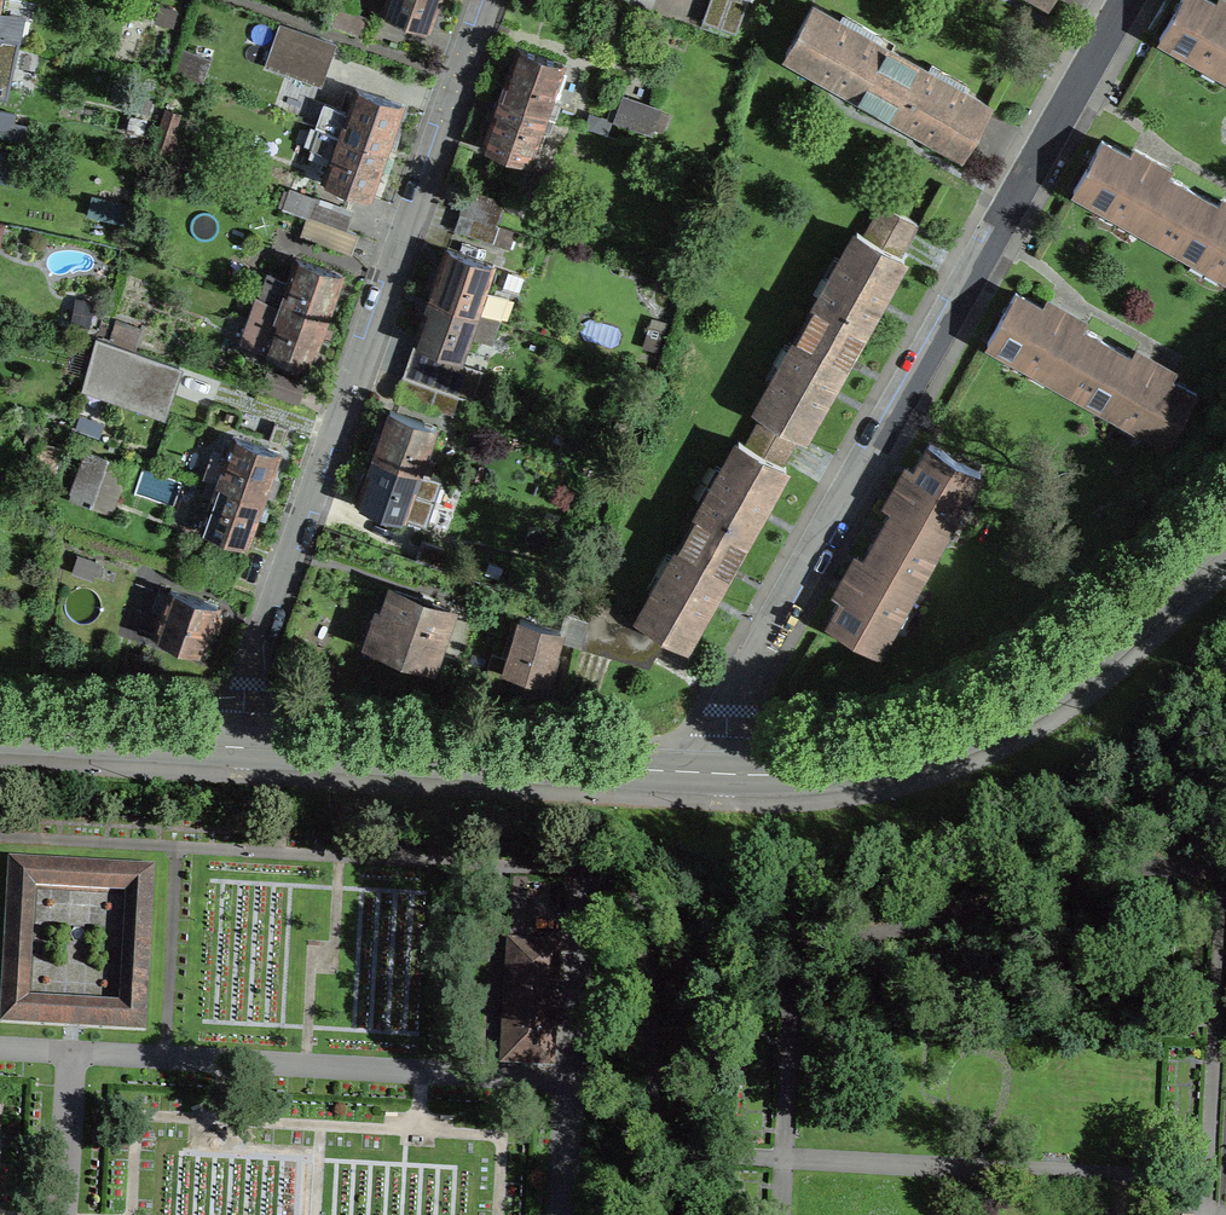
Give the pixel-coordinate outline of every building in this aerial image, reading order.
[(429,28),(430,23),(438,0),(387,0),(383,12),(429,28)] [(742,4),(731,0),(712,0),(703,27),(737,39),(748,6),(742,4)] [(1225,75),(1225,19),(1212,12),(1216,4),(1209,0),(1181,0),(1160,38),(1193,56),(1199,51),(1212,58),(1220,62),(1218,71),(1225,75)] [(812,5),(786,52),(834,79),(875,102),(901,55),(812,5)] [(332,26),(366,38),(373,19),(338,7),(332,26)] [(16,41),(21,17),(0,13),(0,38),(16,41)] [(321,83),(336,43),(280,24),(265,64),(321,83)] [(16,41),(0,38),(0,96),(4,97),(16,41)] [(563,64),(518,48),(503,90),(501,96),(555,115),(560,101),(551,98),(563,64)] [(963,152),(990,105),(901,55),(875,102),(918,127),(963,152)] [(324,103),(316,125),(317,126),(386,150),(387,145),(402,104),(356,88),(348,112),(326,104),(324,103)] [(555,115),(501,96),(485,140),(483,145),(529,161),(541,127),(549,130),(555,115)] [(626,98),(619,118),(649,128),(656,108),(626,98)] [(15,113),(0,110),(0,128),(11,131),(15,113)] [(177,114),(166,111),(150,160),(168,166),(178,136),(171,134),(177,114)] [(371,192),(386,150),(317,126),(316,127),(318,128),(311,147),(332,154),(324,179),(370,195),(371,192)] [(1134,214),(1132,223),(1164,241),(1192,191),(1164,176),(1160,183),(1126,164),(1130,156),(1102,140),(1074,190),(1107,208),(1113,203),(1127,210),(1134,214)] [(0,158),(0,175),(18,179),(23,163),(0,158)] [(284,208),(309,217),(315,199),(291,190),(284,208)] [(465,212),(494,224),(502,203),(467,191),(460,211),(465,212)] [(1164,241),(1195,258),(1201,253),(1215,261),(1222,265),(1221,273),(1225,276),(1225,220),(1215,214),(1219,206),(1192,191),(1164,241)] [(315,199),(309,217),(344,229),(350,210),(315,198),(315,199)] [(857,231),(807,320),(854,346),(864,329),(904,257),(899,254),(916,223),(882,204),(865,235),(857,231)] [(494,224),(465,212),(459,230),(493,242),(499,225),(494,224)] [(350,252),(356,234),(344,229),(309,217),(302,235),(350,252)] [(493,265),(447,248),(433,287),(431,294),(495,317),(500,318),(507,297),(484,289),(493,265)] [(288,280),(270,274),(262,297),(326,319),(329,311),(342,274),(296,258),(288,280)] [(1048,367),(1046,375),(1077,392),(1106,343),(1078,328),(1074,335),(1040,316),(1044,309),(1016,292),(988,342),(1021,360),(1027,355),(1040,362),(1048,367)] [(405,377),(448,392),(469,333),(487,340),(495,317),(431,294),(417,333),(415,340),(418,341),(405,377)] [(242,340),(310,365),(313,357),(326,319),(262,297),(258,295),(242,340)] [(78,300),(73,323),(88,326),(93,302),(78,300)] [(135,346),(141,329),(136,327),(140,314),(128,311),(124,324),(118,322),(113,340),(135,346)] [(756,408),(764,413),(798,432),(803,435),(813,418),(854,346),(807,320),(756,408)] [(96,337),(85,377),(165,405),(179,366),(96,337)] [(1106,343),(1077,392),(1109,410),(1115,405),(1129,413),(1136,417),(1135,425),(1168,445),(1197,393),(1167,378),(1163,385),(1129,366),(1133,359),(1131,357),(1106,343)] [(304,383),(268,371),(261,388),(298,400),(304,383)] [(452,413),(459,396),(448,392),(405,377),(402,376),(396,393),(452,413)] [(436,426),(390,410),(377,448),(374,456),(428,475),(433,461),(425,458),(436,426)] [(781,464),(798,432),(764,413),(747,444),(739,440),(688,529),(735,555),(745,539),(786,466),(781,464)] [(209,478),(263,498),(265,492),(279,452),(233,436),(223,467),(214,464),(209,478)] [(54,471),(60,446),(42,442),(36,466),(54,471)] [(879,534),(929,562),(947,531),(941,524),(953,504),(961,505),(979,473),(930,444),(914,473),(921,477),(902,511),(895,507),(879,534)] [(91,498),(90,503),(109,510),(126,466),(92,453),(86,470),(80,468),(72,491),(91,498)] [(415,486),(423,489),(428,475),(374,456),(361,494),(358,502),(404,518),(415,486)] [(249,539),(263,498),(209,478),(204,493),(212,496),(201,527),(247,543),(249,539)] [(589,619),(582,644),(582,645),(648,665),(666,633),(685,644),(695,627),(735,555),(688,529),(639,616),(594,603),(589,619)] [(903,592),(911,593),(929,562),(879,534),(864,561),(871,565),(852,599),(845,595),(829,624),(878,651),(897,619),(891,613),(903,592)] [(231,590),(243,555),(209,543),(197,578),(231,590)] [(77,558),(73,570),(92,576),(96,564),(77,558)] [(213,617),(217,605),(171,589),(155,634),(158,635),(159,641),(171,645),(175,641),(201,651),(203,645),(210,627),(217,629),(220,620),(213,617)] [(448,609),(394,590),(385,615),(377,612),(368,636),(376,639),(431,658),(448,609)] [(589,619),(569,612),(566,611),(560,630),(520,618),(508,658),(492,652),(484,679),(502,680),(505,670),(511,672),(551,684),(559,658),(553,656),(558,638),(582,644),(589,619)] [(154,867),(10,859),(1,1022),(145,1030),(154,867)] [(510,941),(503,1062),(552,1064),(559,943),(510,941)]
